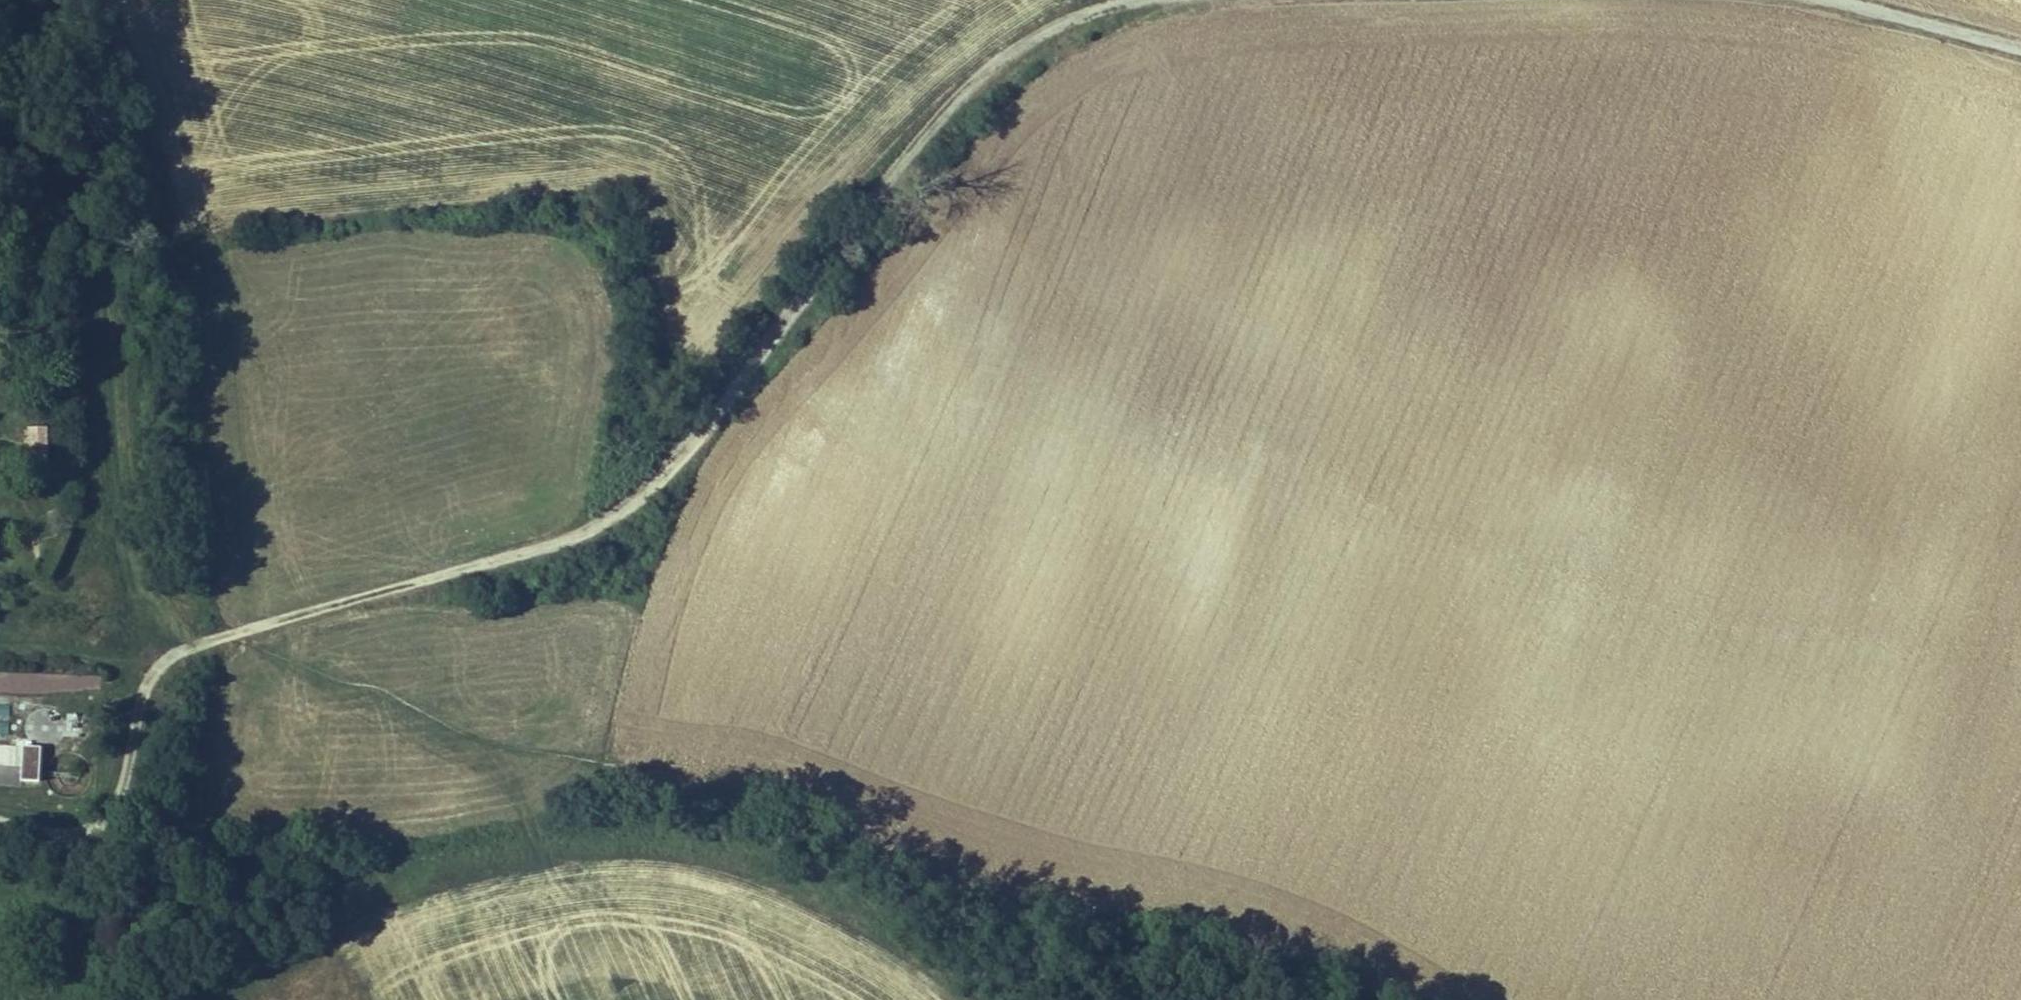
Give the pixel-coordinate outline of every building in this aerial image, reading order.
[(24,426),(25,448),(47,447),(46,425),(24,426)] [(39,780),(40,746),(21,745),(20,779),(39,780)]
